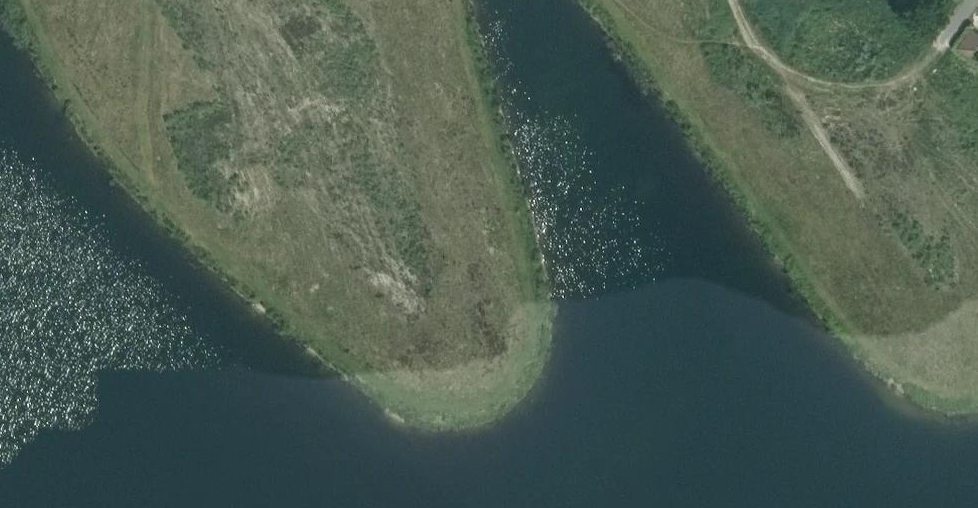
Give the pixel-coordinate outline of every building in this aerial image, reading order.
[(972,27),(958,47),(970,56),(977,45),(977,31),(972,27)]
